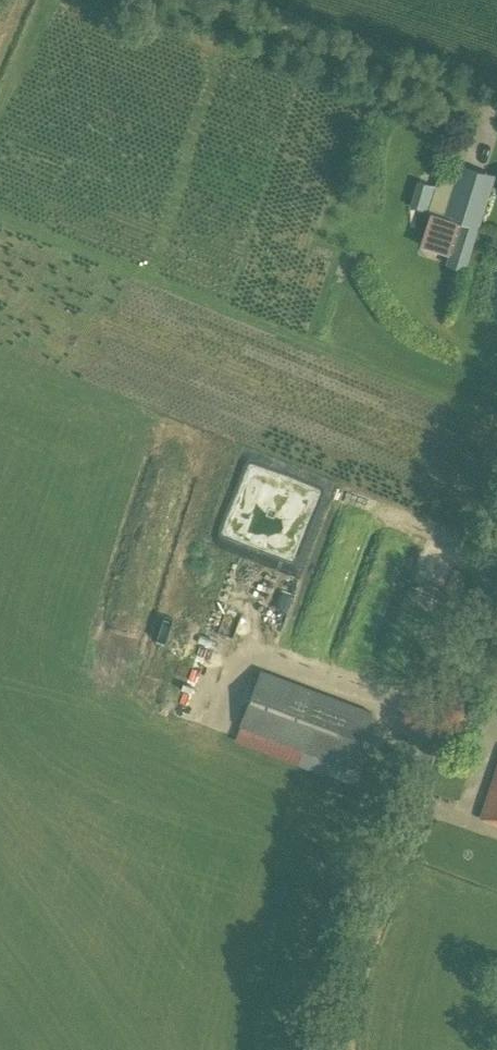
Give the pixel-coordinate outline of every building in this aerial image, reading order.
[(460,222),(479,228),(496,174),(460,163),(444,216),(461,221),(460,222)] [(419,178),(411,203),(428,209),(436,184),(419,178)] [(479,228),(460,222),(459,225),(431,216),(423,241),(451,250),(447,263),(466,269),(479,228)] [(352,768),(363,738),(373,712),(260,670),(239,725),(352,768)] [(479,818),(496,824),(496,766),(479,818)]
